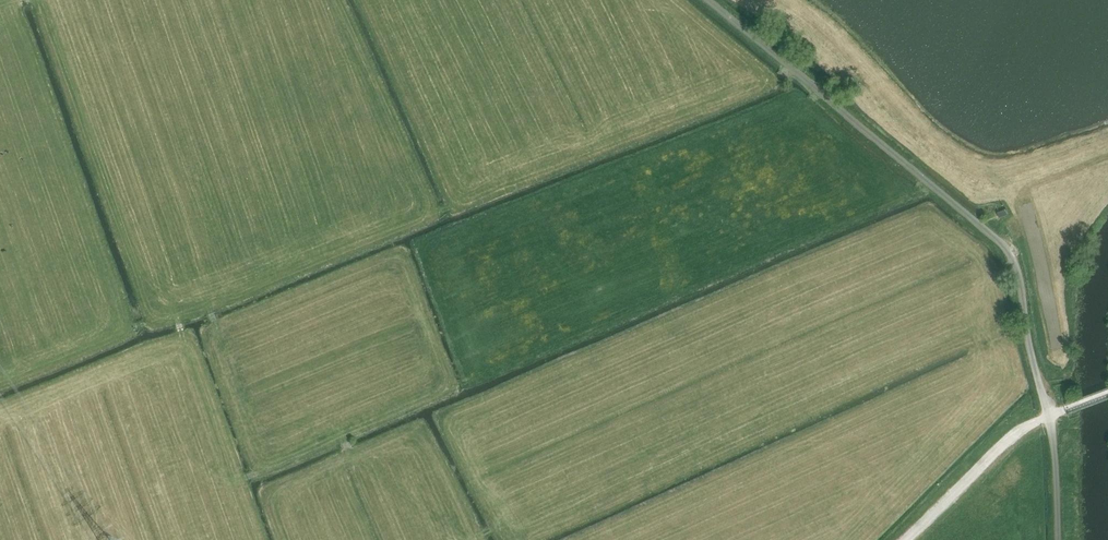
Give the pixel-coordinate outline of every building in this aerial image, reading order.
[(999,218),(1008,214),(1006,209),(997,212),(999,218)]
